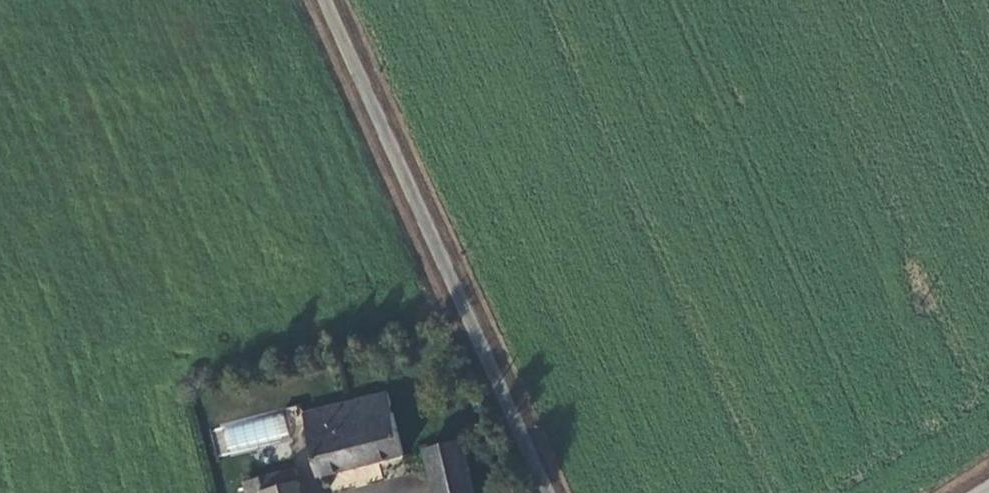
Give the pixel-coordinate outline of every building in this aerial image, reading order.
[(406,451),(391,384),(303,405),(315,469),(406,451)] [(284,416),(215,425),(219,450),(287,441),(284,416)] [(433,492),(475,492),(464,439),(423,448),(433,492)] [(293,468),(242,479),(245,492),(299,492),(293,468)]
